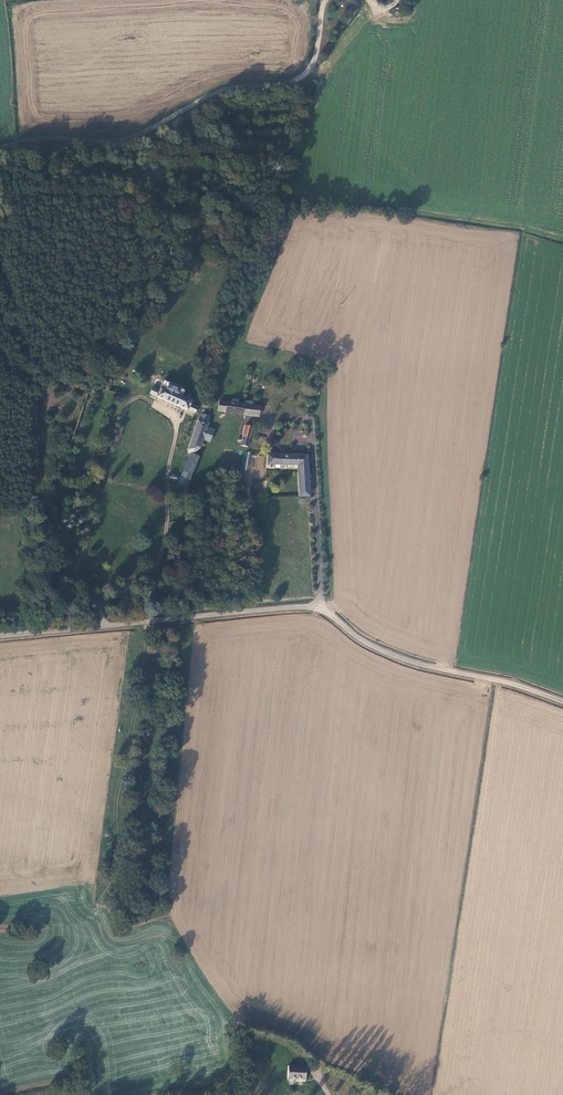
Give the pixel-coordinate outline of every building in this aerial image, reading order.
[(301,9),(300,3),(312,0),(301,0),(295,2),(297,10),(301,9)] [(158,390),(152,387),(149,393),(195,414),(198,407),(194,405),(195,403),(192,401),(193,400),(183,396),(184,392),(183,390),(180,389),(181,387),(163,380),(158,390)] [(218,411),(243,414),(245,404),(238,403),(239,400),(232,399),(231,402),(219,401),(218,411)] [(245,404),(243,414),(259,417),(261,406),(253,405),(245,404)] [(209,423),(210,416),(202,413),(200,420),(209,423)] [(198,419),(192,438),(202,441),(203,440),(210,442),(214,429),(208,427),(209,423),(200,420),(198,419)] [(245,425),(239,424),(237,437),(243,438),(245,425)] [(245,425),(243,438),(243,440),(241,439),(239,439),(238,441),(238,442),(239,443),(241,444),(241,446),(248,447),(252,427),(245,425)] [(191,453),(178,485),(186,489),(199,455),(197,454),(196,455),(194,454),(200,448),(202,441),(192,438),(188,449),(191,453)] [(300,497),(309,497),(307,455),(267,454),(268,465),(298,466),(300,497)] [(31,501),(31,513),(43,513),(42,501),(31,501)] [(306,1067),(288,1066),(287,1078),(305,1080),(306,1067)]
